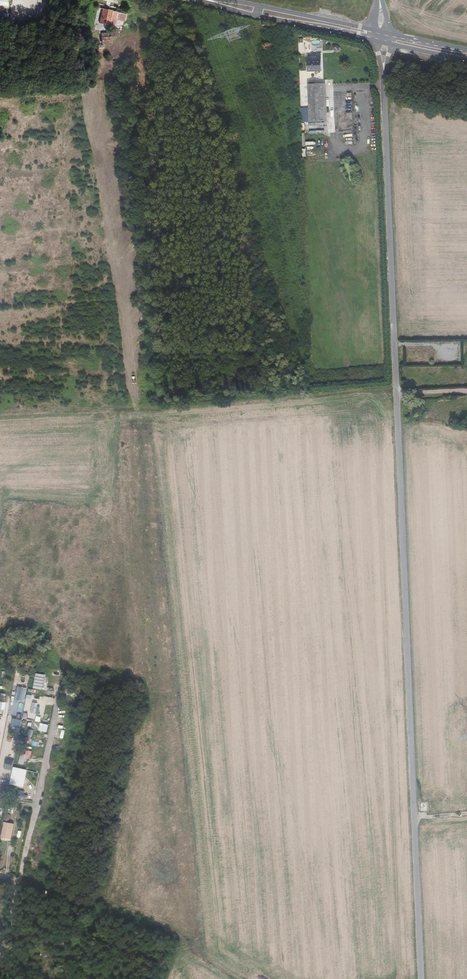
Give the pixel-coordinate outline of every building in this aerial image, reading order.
[(102,6),(99,21),(113,24),(116,9),(102,6)] [(310,60),(310,74),(323,73),(323,57),(314,57),(314,60),(310,60)] [(312,113),(303,113),(303,124),(312,124),(312,127),(324,126),(323,86),(311,87),(311,108),(312,113)] [(44,680),(47,681),(48,676),(35,674),(33,689),(42,691),(44,680)] [(21,684),(22,676),(16,675),(13,687),(20,688),(21,684)] [(11,728),(20,729),(21,721),(12,719),(11,728)] [(4,769),(11,771),(14,760),(6,758),(4,769)] [(12,768),(10,786),(24,788),(26,770),(12,768)] [(0,838),(10,841),(14,825),(4,822),(0,838)]
